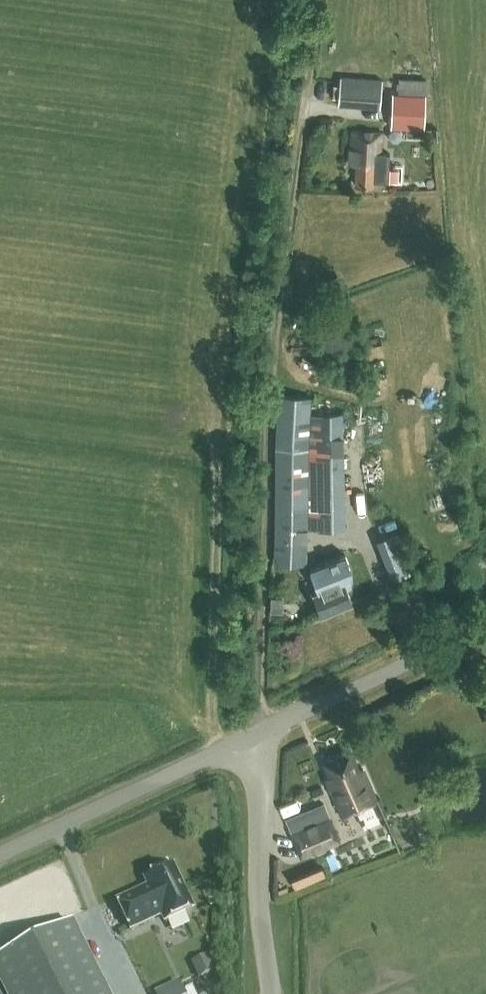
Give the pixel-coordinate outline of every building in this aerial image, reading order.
[(380,107),(381,78),(340,75),(338,104),(380,107)] [(424,127),(428,78),(398,76),(398,92),(396,92),(396,102),(392,102),(391,126),(424,129),(424,127)] [(389,152),(380,152),(381,132),(353,131),(351,162),(357,162),(356,184),(372,185),(372,180),(387,181),(389,152)] [(328,337),(332,349),(356,342),(352,329),(328,337)] [(274,449),(273,562),(305,562),(307,527),(344,529),(342,413),(309,412),(310,397),(277,395),(274,449)] [(314,591),(322,612),(352,600),(343,579),(352,575),(345,556),(311,570),(319,589),(314,591)] [(342,815),(376,799),(363,768),(359,770),(350,750),(324,761),(332,782),(329,783),(331,787),(330,788),(342,815)] [(321,785),(311,790),(314,798),(325,793),(321,785)] [(291,817),(297,831),(291,833),(300,855),(338,839),(324,804),(291,817)] [(330,864),(298,877),(301,885),(333,872),(330,864)] [(192,910),(172,866),(145,878),(150,888),(117,903),(129,929),(162,914),(166,922),(192,910)] [(73,923),(0,958),(0,993),(107,993),(73,923)] [(203,976),(218,972),(214,955),(198,959),(203,976)]
